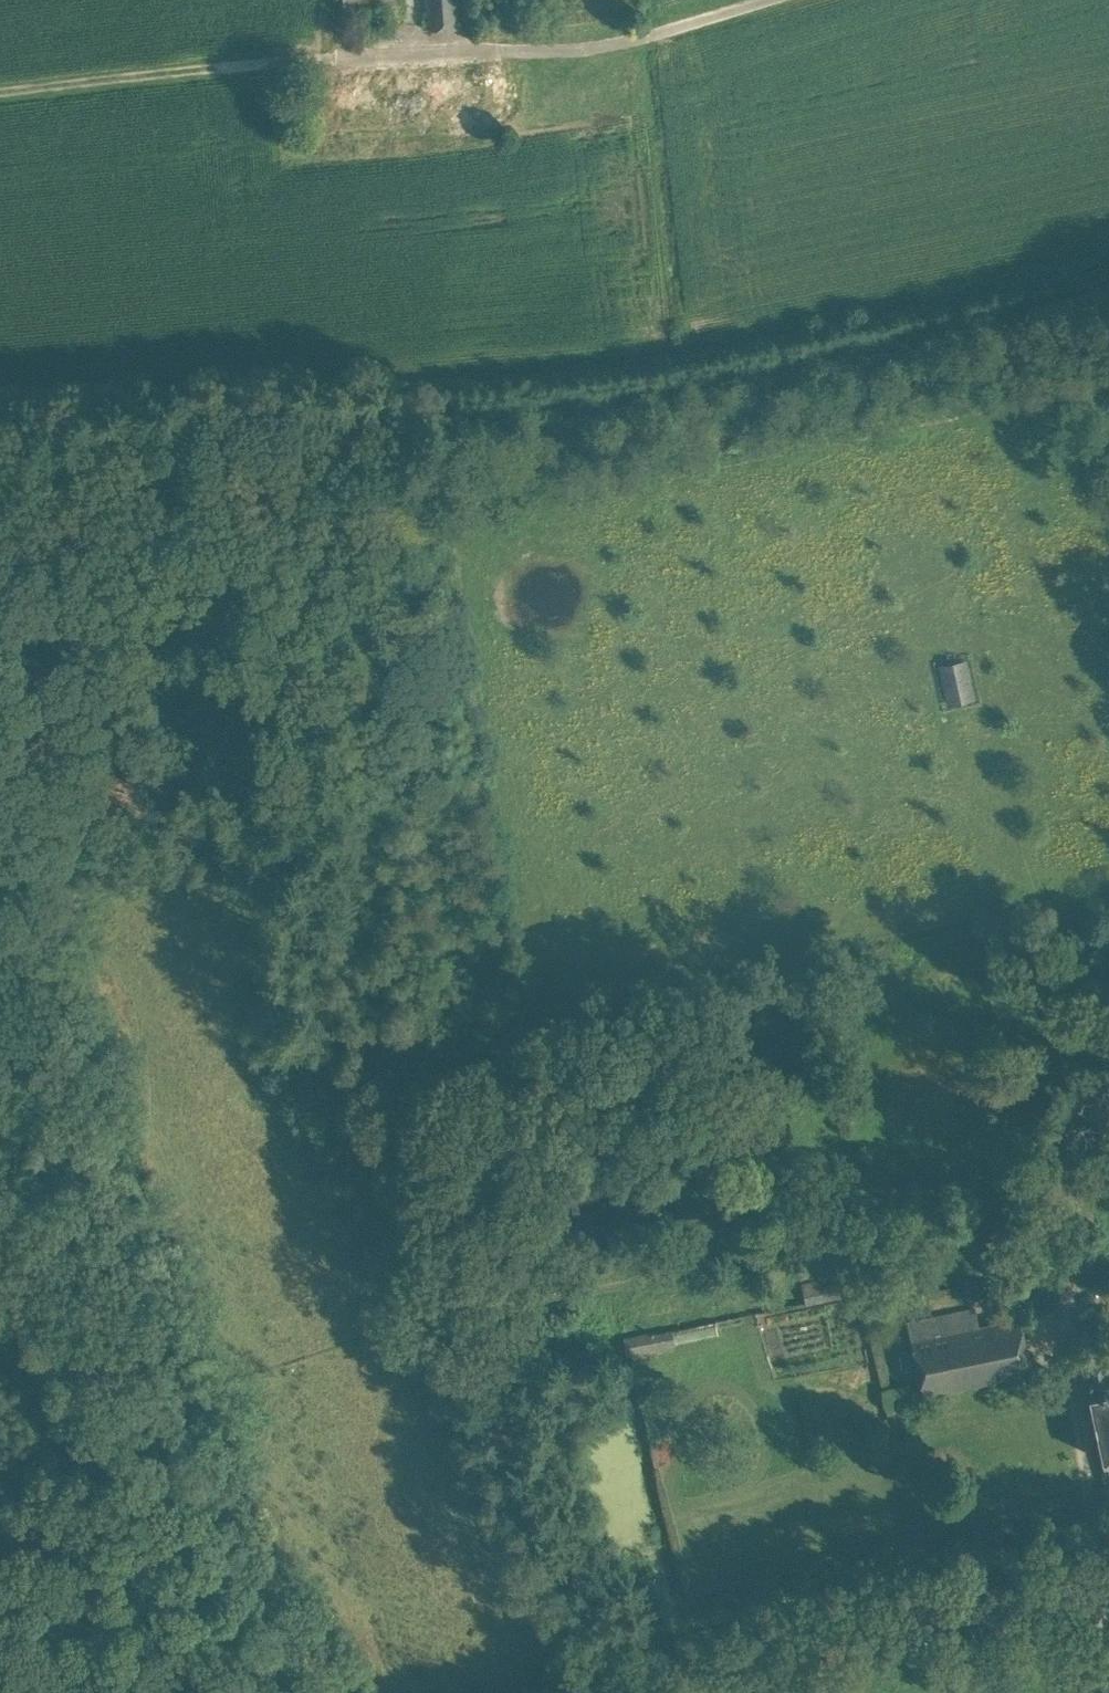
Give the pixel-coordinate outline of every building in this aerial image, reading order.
[(936,662),(944,704),(973,698),(965,656),(936,662)] [(860,1293),(857,1274),(800,1285),(804,1304),(860,1293)] [(907,1321),(923,1395),(1031,1372),(1019,1318),(980,1327),(975,1306),(907,1321)] [(1088,1364),(1084,1347),(1089,1346),(1089,1345),(1079,1348),(1102,1460),(1106,1459),(1108,1473),(1108,1359),(1088,1364)] [(938,1496),(941,1513),(957,1509),(954,1493),(938,1496)]
